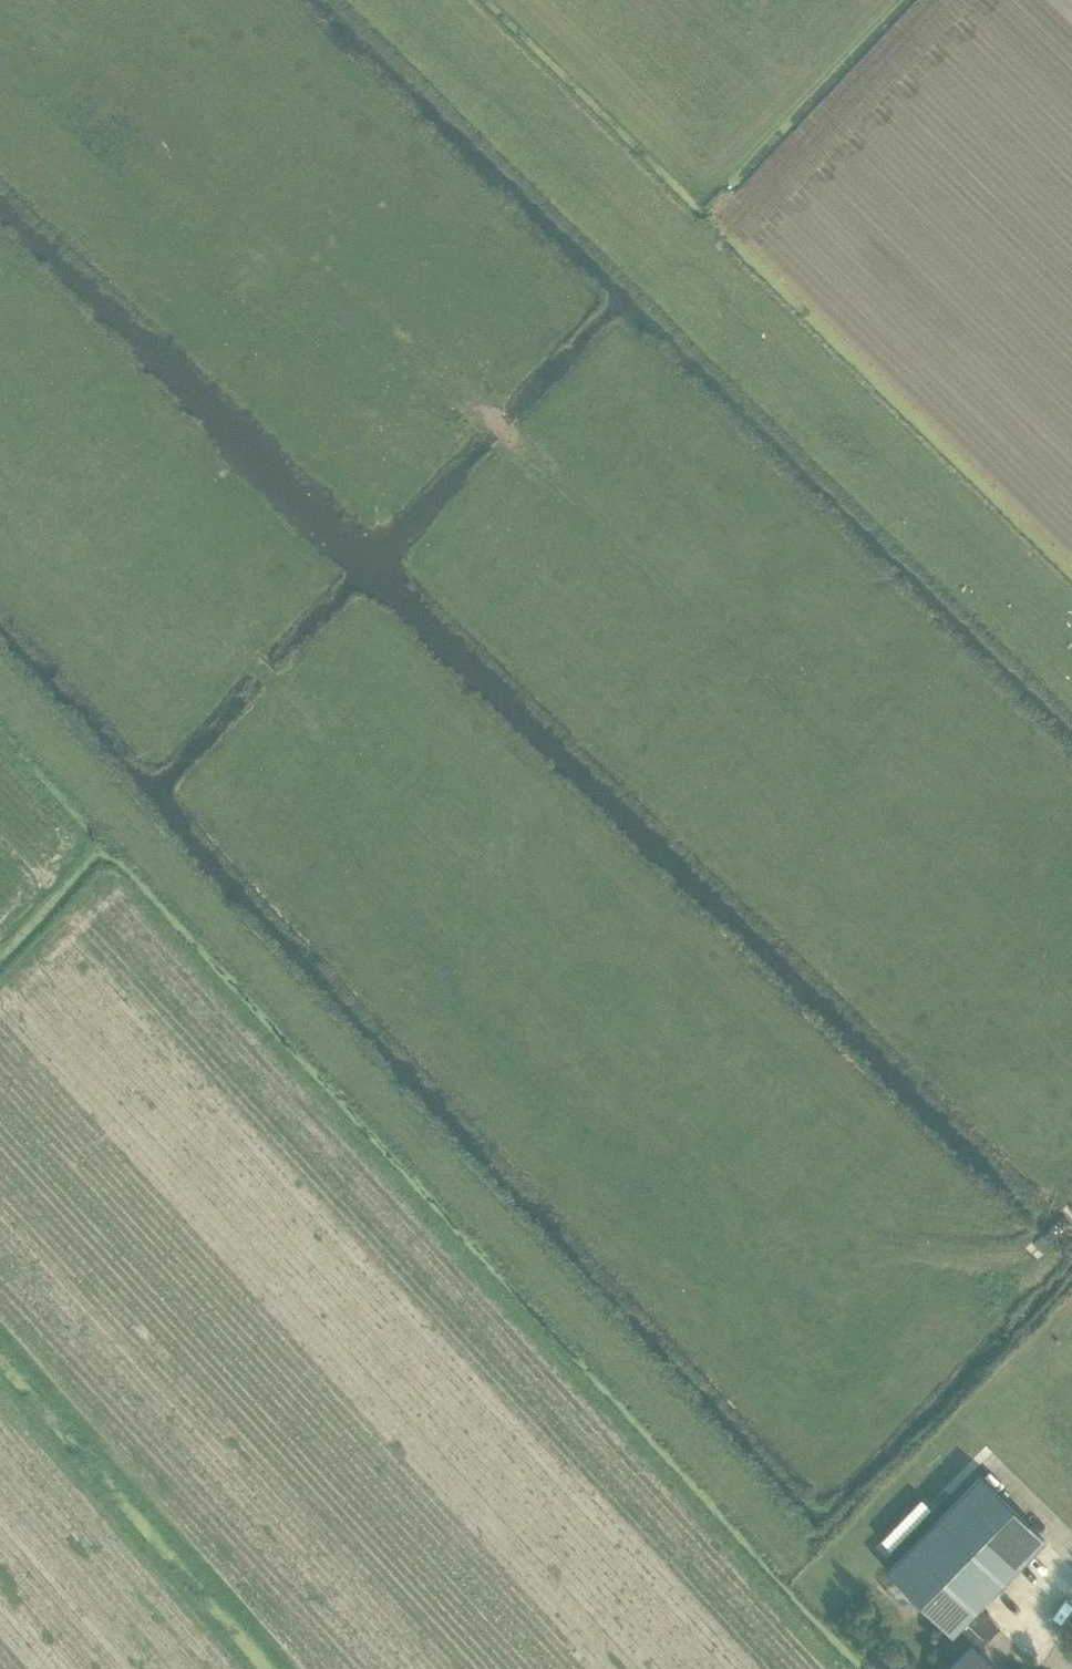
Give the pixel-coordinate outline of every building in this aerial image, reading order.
[(945,1668),(994,1668),(976,1651),(999,1626),(980,1608),(1046,1541),(980,1476),(886,1572),(954,1635),(954,1634),(967,1646),(945,1668)]
